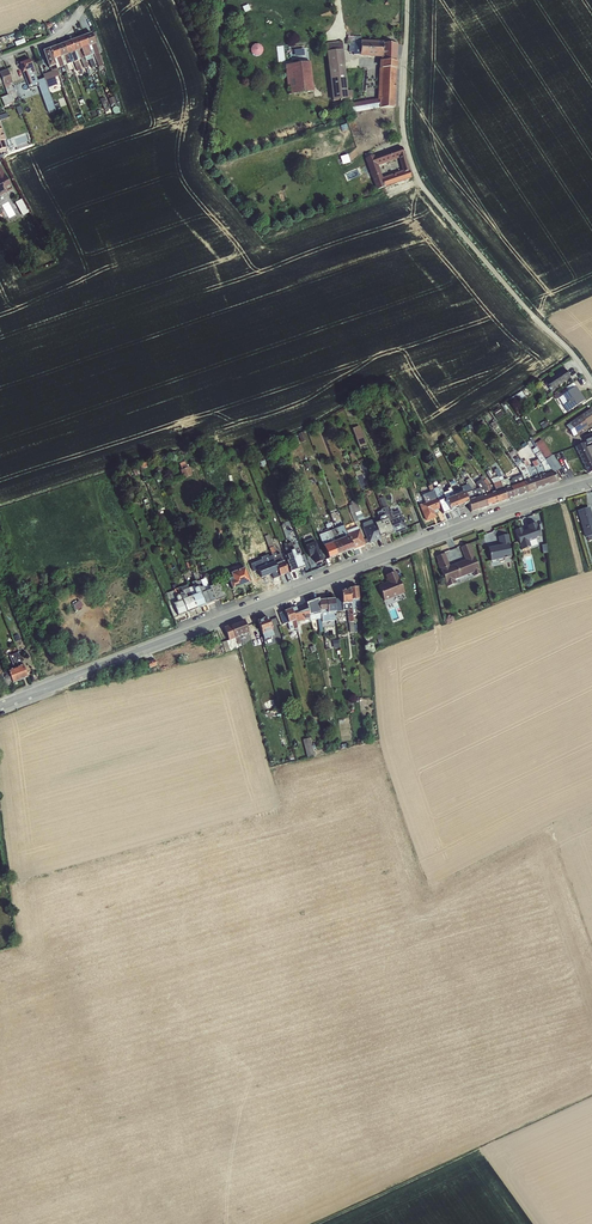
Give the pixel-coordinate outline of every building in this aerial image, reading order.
[(92,67),(104,63),(100,51),(102,50),(96,32),(40,49),(46,67),(55,65),(56,67),(75,61),(72,51),(80,49),(84,61),(89,60),(92,67)] [(352,108),(395,110),(398,43),(361,41),(362,36),(352,36),(351,46),(358,46),(357,56),(380,57),(378,101),(352,100),(352,108)] [(326,43),(330,100),(346,99),(342,41),(326,43)] [(252,55),(263,54),(263,44),(252,44),(252,55)] [(20,62),(28,87),(39,84),(31,58),(20,62)] [(288,93),(312,91),(310,62),(286,64),(288,93)] [(0,72),(0,77),(8,95),(16,91),(9,76),(12,75),(9,68),(0,72)] [(57,68),(43,74),(48,87),(62,82),(57,68)] [(45,77),(37,80),(48,113),(55,110),(45,77)] [(10,94),(1,97),(4,105),(13,101),(10,94)] [(402,146),(368,156),(378,188),(412,178),(402,146)] [(340,156),(343,164),(350,162),(348,154),(340,156)] [(0,166),(0,196),(14,189),(6,173),(4,175),(0,166)] [(22,215),(28,212),(21,199),(15,202),(22,215)] [(549,376),(543,380),(551,392),(557,388),(556,387),(561,384),(562,385),(571,380),(563,367),(553,374),(554,376),(550,378),(549,376)] [(568,392),(575,387),(573,383),(565,388),(568,392)] [(567,403),(563,405),(563,406),(567,412),(585,400),(575,387),(568,392),(562,395),(567,403)] [(521,391),(515,395),(518,400),(524,396),(521,391)] [(567,403),(562,395),(558,398),(563,405),(567,403)] [(498,409),(492,413),(497,419),(503,415),(498,409)] [(577,434),(588,427),(587,426),(591,423),(591,411),(590,409),(569,423),(577,434)] [(483,421),(474,428),(477,432),(486,426),(483,421)] [(494,421),(490,425),(494,431),(499,428),(494,421)] [(577,434),(569,423),(566,426),(573,437),(577,434)] [(359,426),(352,429),(359,448),(366,445),(359,426)] [(531,427),(527,429),(531,437),(535,434),(531,427)] [(303,432),(297,434),(301,443),(307,441),(303,432)] [(583,437),(587,446),(591,443),(591,433),(583,437)] [(296,435),(290,437),(293,446),(299,444),(296,435)] [(287,438),(281,441),(285,450),(291,448),(287,438)] [(552,471),(558,481),(562,479),(561,477),(565,475),(568,473),(563,466),(559,469),(552,456),(541,439),(535,444),(540,452),(552,471)] [(591,457),(591,445),(586,448),(583,443),(574,447),(581,462),(591,457)] [(570,450),(563,453),(566,459),(572,456),(570,450)] [(542,467),(545,474),(552,471),(540,452),(535,455),(537,459),(542,465),(542,467)] [(522,475),(524,481),(531,479),(528,471),(527,469),(522,461),(520,459),(516,462),(512,456),(511,458),(514,463),(515,465),(521,473),(522,475)] [(581,462),(588,474),(591,472),(591,457),(581,462)] [(157,458),(153,460),(160,477),(164,475),(157,458)] [(233,459),(228,462),(231,469),(233,468),(236,474),(239,473),(233,459)] [(528,471),(531,479),(538,476),(535,469),(534,467),(531,468),(526,459),(522,461),(527,469),(528,471)] [(535,469),(538,476),(545,474),(542,467),(542,465),(537,459),(535,460),(534,459),(530,461),(531,462),(534,467),(535,469)] [(143,464),(139,465),(142,474),(145,473),(144,469),(149,467),(148,462),(143,464)] [(187,468),(181,470),(180,471),(183,479),(192,476),(189,468),(187,468)] [(488,470),(485,473),(492,483),(495,481),(488,470)] [(128,471),(122,473),(125,479),(130,477),(128,471)] [(501,482),(502,489),(510,486),(508,482),(507,478),(503,480),(499,471),(498,471),(495,473),(500,481),(501,482)] [(558,481),(552,471),(545,474),(549,485),(558,481)] [(545,474),(538,476),(542,487),(549,485),(545,474)] [(508,482),(510,486),(524,481),(522,475),(511,479),(511,481),(508,482)] [(486,487),(489,494),(496,491),(493,484),(490,485),(485,479),(482,476),(480,477),(482,481),(486,487)] [(538,476),(531,479),(535,490),(542,487),(538,476)] [(472,491),(474,498),(482,496),(479,489),(476,484),(474,485),(469,478),(466,481),(472,491)] [(524,481),(528,492),(535,490),(531,479),(524,481)] [(453,493),(454,496),(464,492),(467,500),(474,498),(472,491),(466,481),(465,480),(463,481),(462,480),(458,482),(462,490),(457,492),(457,491),(453,493)] [(479,489),(482,496),(489,494),(486,487),(482,481),(480,482),(476,484),(479,489)] [(493,484),(496,491),(502,489),(501,482),(500,481),(493,484)] [(510,486),(514,497),(528,492),(524,481),(510,486)] [(419,504),(436,498),(433,489),(431,485),(428,486),(431,495),(422,499),(421,500),(420,501),(420,502),(419,503),(419,504)] [(510,486),(502,489),(506,500),(514,497),(510,486)] [(438,497),(440,501),(445,499),(443,494),(440,487),(436,488),(433,489),(436,498),(438,497)] [(443,494),(445,499),(445,500),(454,496),(453,493),(450,488),(447,490),(448,491),(443,494)] [(496,491),(499,502),(506,500),(502,489),(496,491)] [(496,491),(489,494),(492,505),(499,502),(496,491)] [(454,496),(458,507),(468,503),(467,500),(464,492),(454,496)] [(482,496),(486,507),(492,505),(489,494),(482,496)] [(445,500),(449,511),(458,507),(454,496),(445,500)] [(482,496),(474,498),(478,510),(486,507),(482,496)] [(387,519),(388,521),(392,520),(389,513),(390,513),(383,497),(379,499),(383,509),(384,513),(386,515),(387,519)] [(436,498),(419,504),(419,505),(426,522),(436,517),(435,514),(441,511),(438,502),(440,501),(438,497),(436,498)] [(474,498),(467,500),(468,503),(471,512),(478,510),(474,498)] [(438,502),(441,511),(443,514),(449,511),(445,500),(445,499),(440,501),(438,502)] [(355,503),(362,519),(364,519),(356,500),(351,502),(352,505),(355,503)] [(362,519),(355,503),(352,505),(348,506),(350,512),(354,522),(362,519)] [(591,536),(591,518),(589,508),(576,511),(584,538),(587,537),(591,536)] [(389,513),(392,520),(401,517),(399,511),(395,513),(394,511),(390,513),(389,513)] [(380,522),(387,519),(386,515),(384,513),(377,516),(379,520),(380,522)] [(388,521),(393,534),(393,535),(407,529),(401,516),(401,517),(392,520),(388,521)] [(375,524),(380,537),(385,535),(385,537),(393,534),(388,521),(387,519),(380,522),(375,524)] [(363,528),(375,524),(373,520),(362,524),(363,528)] [(521,528),(514,531),(517,538),(520,547),(521,546),(523,552),(531,549),(529,543),(541,539),(536,523),(527,526),(528,530),(522,532),(521,528)] [(375,524),(363,528),(362,528),(366,539),(368,543),(368,544),(381,540),(380,537),(375,524)] [(336,529),(340,540),(348,536),(347,534),(346,531),(344,526),(340,527),(336,529)] [(327,532),(331,543),(340,540),(336,529),(327,532)] [(347,534),(348,536),(353,550),(366,545),(365,544),(364,540),(359,529),(359,530),(347,534)] [(293,531),(290,533),(294,544),(298,542),(293,531)] [(331,543),(327,532),(319,535),(323,546),(331,543)] [(275,564),(275,565),(279,563),(273,547),(269,535),(264,536),(269,549),(275,564)] [(500,546),(488,549),(489,556),(491,564),(513,560),(508,535),(498,537),(500,546)] [(340,540),(346,553),(353,550),(348,536),(340,540)] [(313,538),(303,542),(309,557),(313,556),(316,564),(322,561),(313,538)] [(331,543),(337,556),(346,553),(340,540),(331,543)] [(331,543),(323,546),(329,560),(337,556),(331,543)] [(444,554),(436,557),(438,563),(437,563),(439,569),(440,569),(447,587),(456,583),(454,580),(471,573),(472,577),(481,574),(469,544),(461,547),(466,560),(449,567),(444,554)] [(290,551),(291,554),(297,570),(305,567),(300,554),(296,555),(294,550),(290,551)] [(289,561),(286,562),(290,573),(297,570),(291,554),(287,555),(289,561)] [(275,565),(280,576),(288,573),(283,561),(279,563),(275,565)] [(275,564),(271,565),(268,567),(268,566),(262,568),(264,573),(265,573),(266,577),(267,582),(273,580),(273,579),(280,576),(275,565),(275,564)] [(233,581),(229,582),(232,590),(250,583),(244,568),(230,574),(232,578),(233,581)] [(387,582),(378,586),(384,601),(404,593),(395,572),(385,576),(387,582)] [(205,579),(208,587),(213,585),(208,576),(205,577),(205,579)] [(198,587),(201,593),(209,590),(208,587),(205,579),(204,579),(200,581),(196,582),(198,587)] [(188,589),(191,597),(201,593),(198,587),(196,582),(196,581),(192,583),(193,587),(188,589)] [(208,587),(209,590),(210,590),(215,602),(225,597),(219,583),(213,585),(208,587)] [(179,594),(181,601),(191,597),(188,589),(182,591),(180,587),(177,589),(179,594)] [(349,590),(351,600),(354,600),(359,599),(358,587),(349,588),(349,590)] [(177,589),(174,590),(164,594),(173,619),(177,617),(173,604),(181,601),(179,594),(177,589)] [(201,593),(206,606),(215,602),(210,590),(209,590),(201,593)] [(343,606),(351,605),(351,600),(349,590),(346,590),(340,591),(342,598),(343,606)] [(191,597),(196,609),(202,607),(206,606),(201,593),(191,597)] [(181,601),(187,613),(196,609),(191,597),(181,601)] [(79,598),(73,603),(78,609),(84,604),(79,598)] [(334,599),(336,612),(343,611),(343,610),(347,610),(349,623),(350,633),(354,632),(353,622),(352,609),(351,605),(343,606),(342,598),(334,599)] [(306,603),(310,617),(315,615),(321,614),(320,612),(319,600),(319,599),(306,603)] [(319,600),(320,612),(327,611),(327,614),(336,613),(336,612),(334,599),(326,600),(326,599),(319,600)] [(173,604),(177,617),(187,613),(181,601),(173,604)] [(295,621),(309,618),(310,617),(306,603),(291,609),(295,621)] [(288,623),(295,621),(291,609),(284,611),(288,623)] [(288,623),(284,611),(279,614),(283,625),(288,623),(289,630),(293,630),(297,647),(301,647),(298,635),(302,634),(300,627),(302,625),(311,623),(310,619),(309,618),(295,621),(288,623)] [(320,612),(321,614),(322,622),(336,621),(336,613),(327,614),(327,611),(320,612)] [(262,635),(272,631),(273,631),(268,617),(257,621),(262,635)] [(230,625),(235,638),(235,639),(239,637),(248,633),(244,620),(230,625)] [(235,638),(230,625),(223,628),(228,640),(235,638)] [(272,631),(262,635),(264,640),(273,636),(272,631)] [(235,638),(228,640),(226,641),(228,646),(224,648),(225,653),(238,648),(237,644),(235,639),(235,638)] [(5,678),(8,685),(27,678),(18,653),(9,656),(13,669),(3,672),(0,670),(0,669),(0,679),(5,678)] [(154,660),(147,663),(150,668),(156,666),(154,660)] [(314,754),(314,751),(318,750),(316,740),(309,741),(309,738),(303,739),(307,755),(314,754)]
